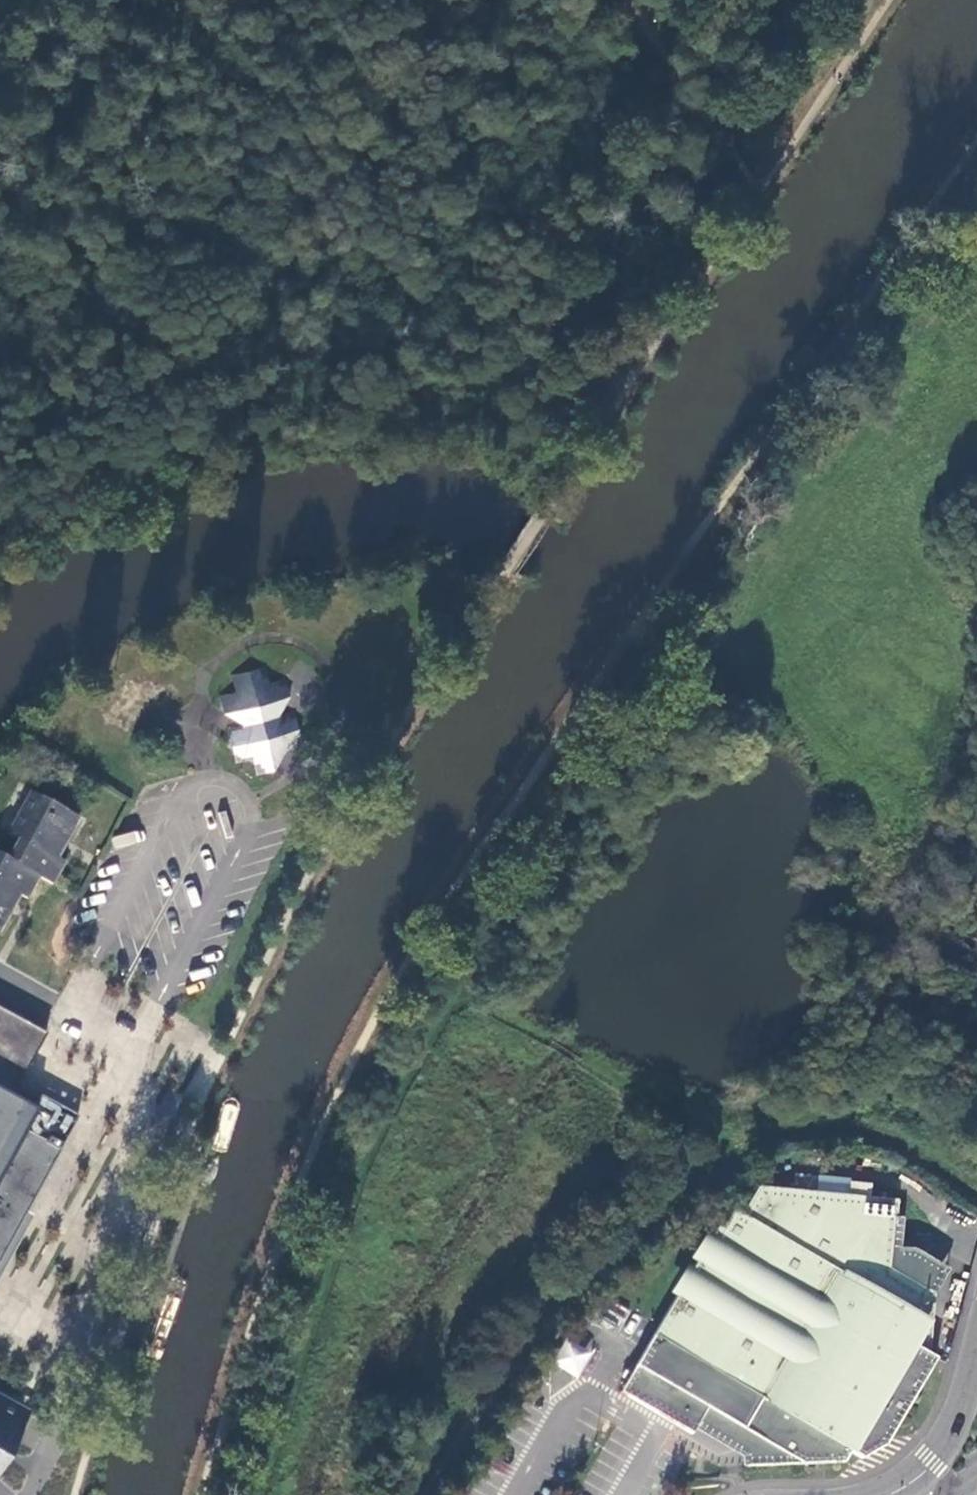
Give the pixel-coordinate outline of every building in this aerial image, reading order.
[(290,698),(249,672),(224,713),(243,726),(233,746),(275,771),(299,728),(280,717),(290,698)] [(29,794),(7,833),(15,836),(7,851),(0,848),(0,934),(0,935),(21,896),(29,900),(41,878),(54,886),(66,862),(59,859),(80,822),(29,794)] [(11,1099),(47,1034),(0,1008),(0,1093),(11,1099)] [(0,1093),(0,1260),(78,1118),(38,1097),(31,1110),(11,1099),(0,1093)] [(730,1208),(624,1393),(696,1435),(701,1426),(711,1409),(773,1444),(774,1465),(849,1461),(855,1451),(867,1458),(889,1445),(939,1358),(930,1353),(938,1293),(893,1267),(899,1199),(759,1187),(743,1215),(730,1208)] [(580,1377),(592,1349),(566,1337),(553,1365),(580,1377)] [(23,1418),(0,1405),(0,1459),(23,1418)] [(711,1409),(701,1426),(753,1456),(754,1467),(774,1465),(773,1444),(711,1409)]
